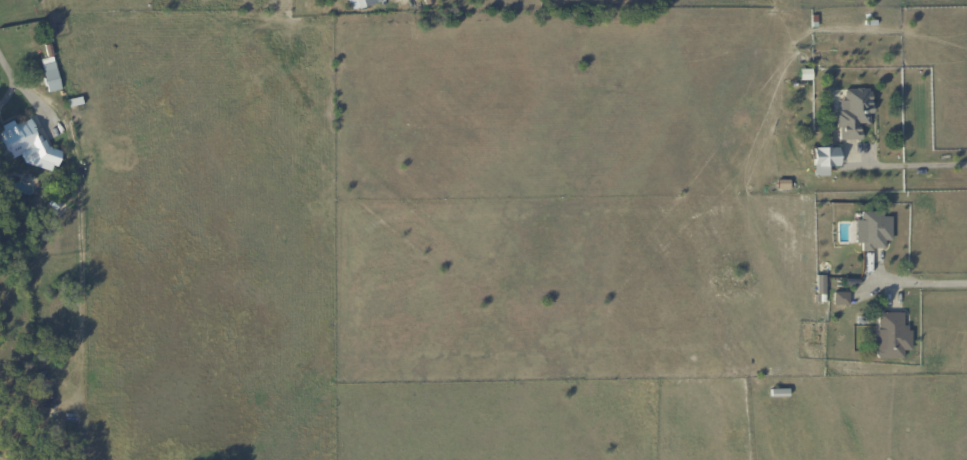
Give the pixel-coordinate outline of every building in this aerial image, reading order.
[(351,10),(382,1),(382,0),(348,0),(351,10)] [(61,89),(55,57),(42,59),(48,92),(61,89)] [(862,139),(861,124),(871,124),(870,88),(845,89),(845,100),(838,100),(839,139),(862,139)] [(50,147),(46,139),(39,142),(30,118),(15,125),(14,122),(0,128),(0,150),(8,152),(11,158),(21,154),(25,163),(48,169),(58,165),(62,150),(50,147)] [(840,165),(839,147),(813,147),(814,175),(829,175),(829,166),(840,165)] [(856,243),(862,243),(862,251),(872,251),(872,248),(885,248),(885,240),(892,240),(892,216),(883,216),(883,211),(862,211),(862,220),(856,219),(856,243)] [(849,305),(849,292),(834,292),(834,304),(849,305)] [(911,350),(912,327),(904,327),(904,312),(878,312),(878,329),(875,329),(875,358),(903,358),(903,350),(911,350)]
